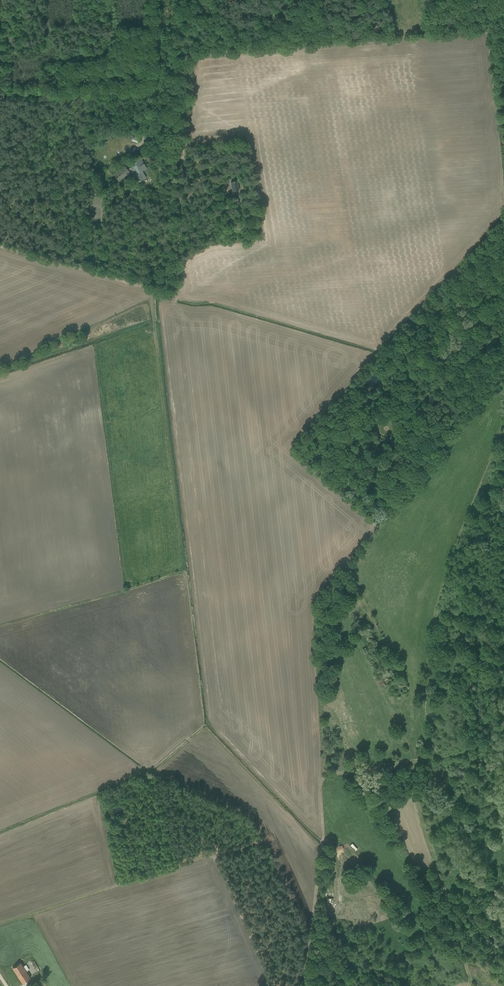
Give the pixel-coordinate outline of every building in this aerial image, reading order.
[(132,141),(139,143),(141,134),(135,132),(132,141)] [(145,177),(141,170),(146,168),(140,157),(134,161),(135,163),(134,164),(133,164),(133,165),(133,166),(134,166),(127,170),(125,166),(114,173),(116,177),(116,178),(117,178),(119,181),(120,180),(122,182),(125,180),(124,177),(131,172),(137,183),(143,179),(145,177)] [(234,181),(231,182),(233,192),(240,190),(238,181),(236,181),(235,181),(234,181)] [(21,962),(12,967),(22,982),(30,977),(26,971),(29,969),(26,964),(23,966),(21,962)]
